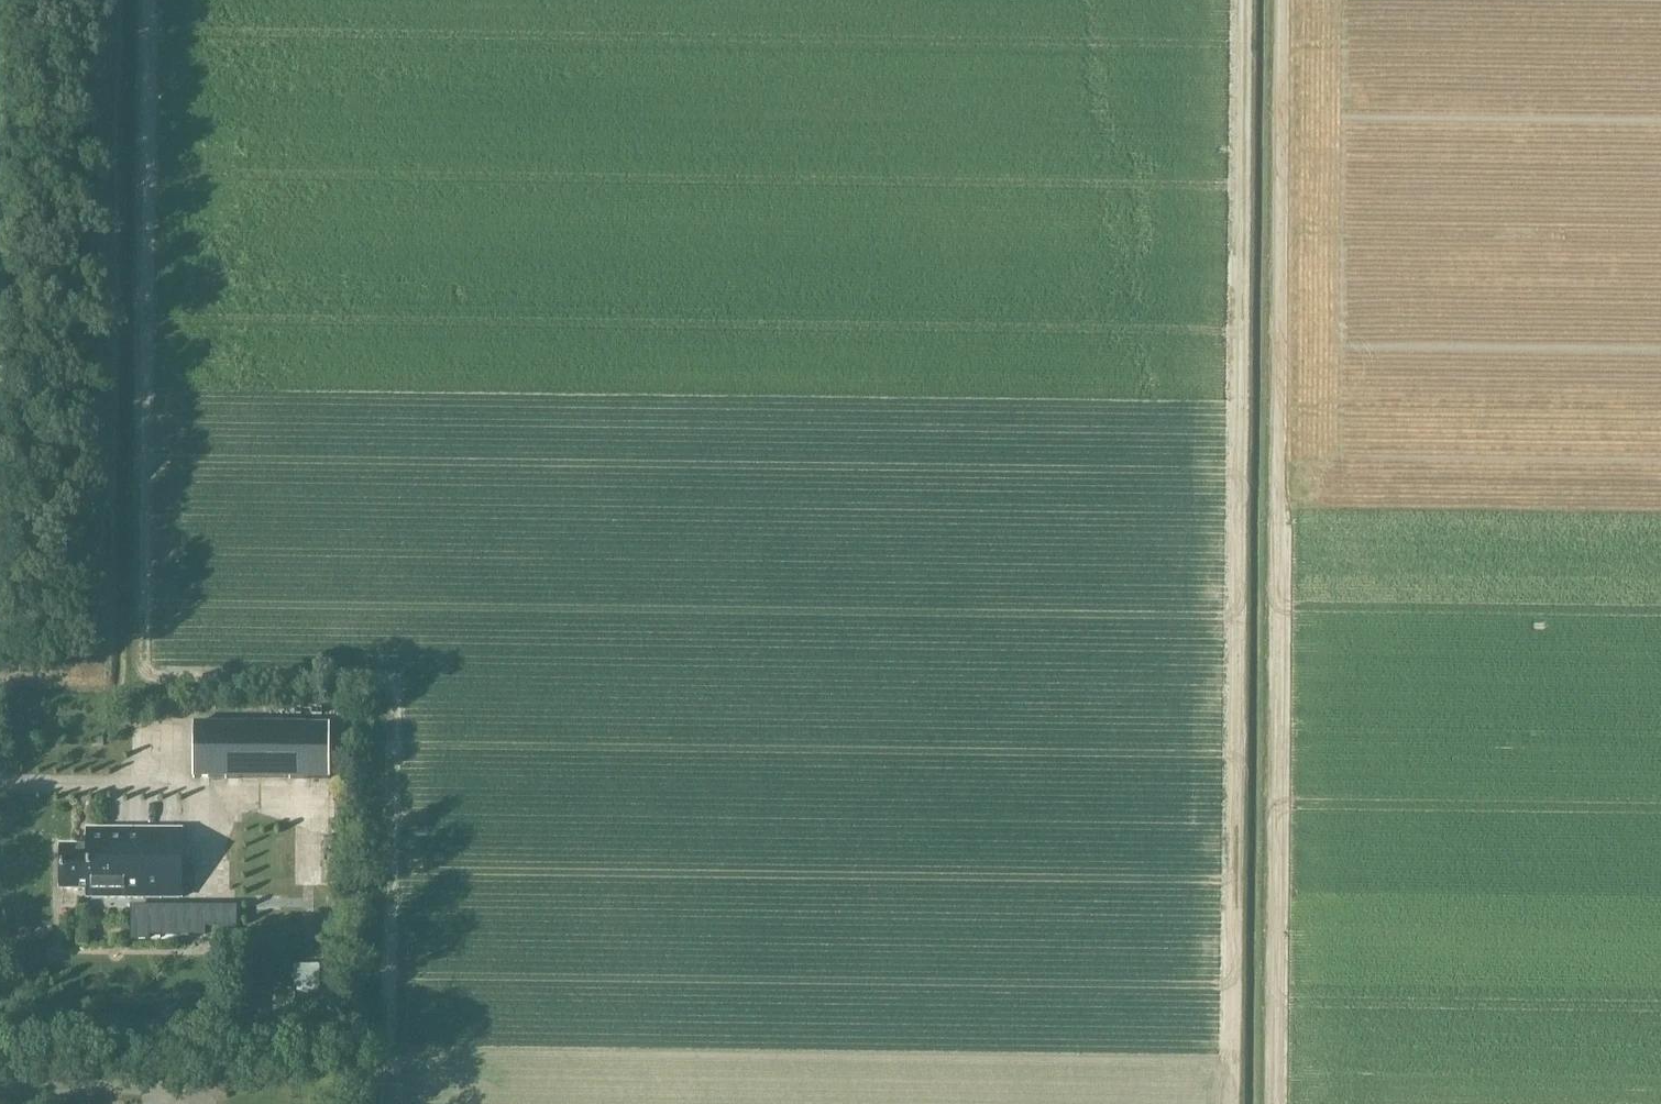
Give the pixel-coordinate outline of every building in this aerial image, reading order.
[(330,779),(330,724),(193,723),(192,779),(330,779)] [(180,897),(180,831),(88,831),(88,848),(61,848),(61,889),(88,889),(88,897),(180,897)]
